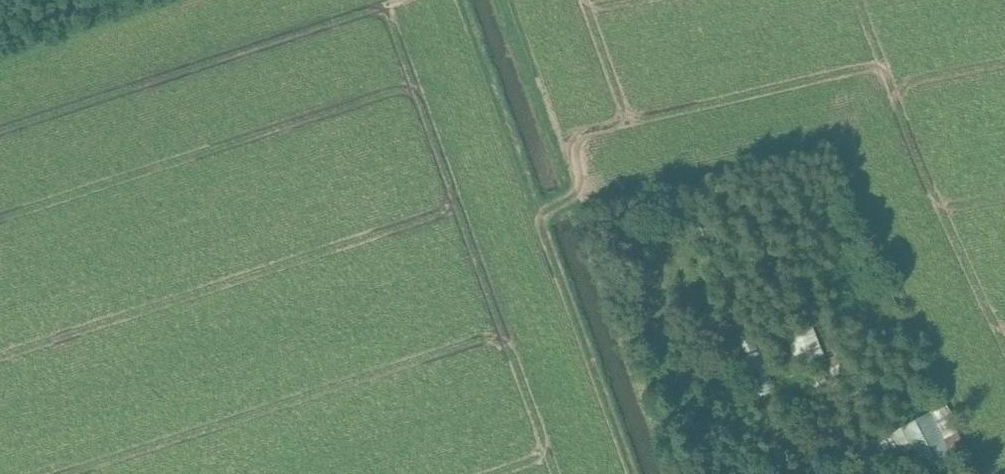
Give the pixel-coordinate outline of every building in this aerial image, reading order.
[(800,370),(826,359),(811,322),(785,332),(800,370)] [(754,399),(775,390),(758,350),(738,359),(754,399)] [(889,434),(849,455),(859,473),(862,473),(899,453),(912,447),(924,473),(953,458),(931,413),(889,434)]
